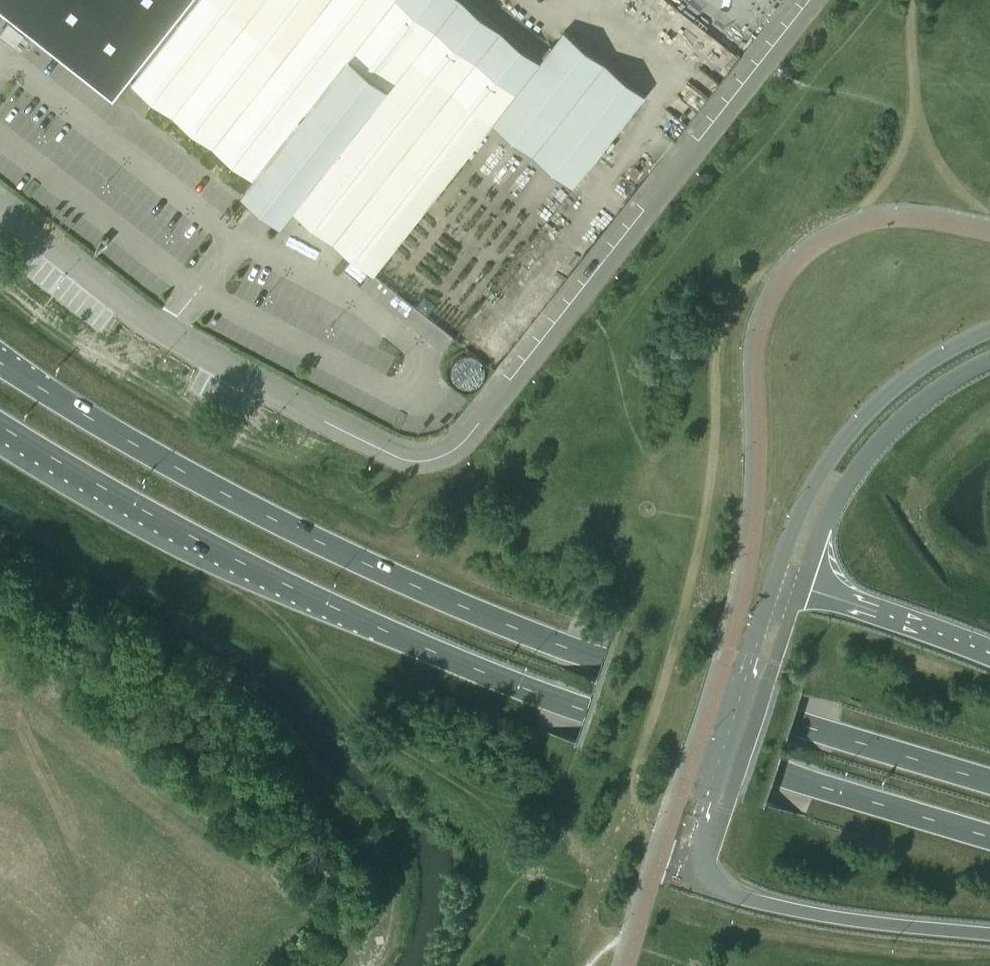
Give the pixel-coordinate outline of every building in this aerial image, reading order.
[(190,0),(0,0),(0,5),(115,95),(190,0)] [(464,0),(197,0),(132,83),(254,179),(260,171),(280,187),(299,202),(293,210),(374,274),(493,124),(573,187),(646,95),(564,31),(540,61),(464,0)]
